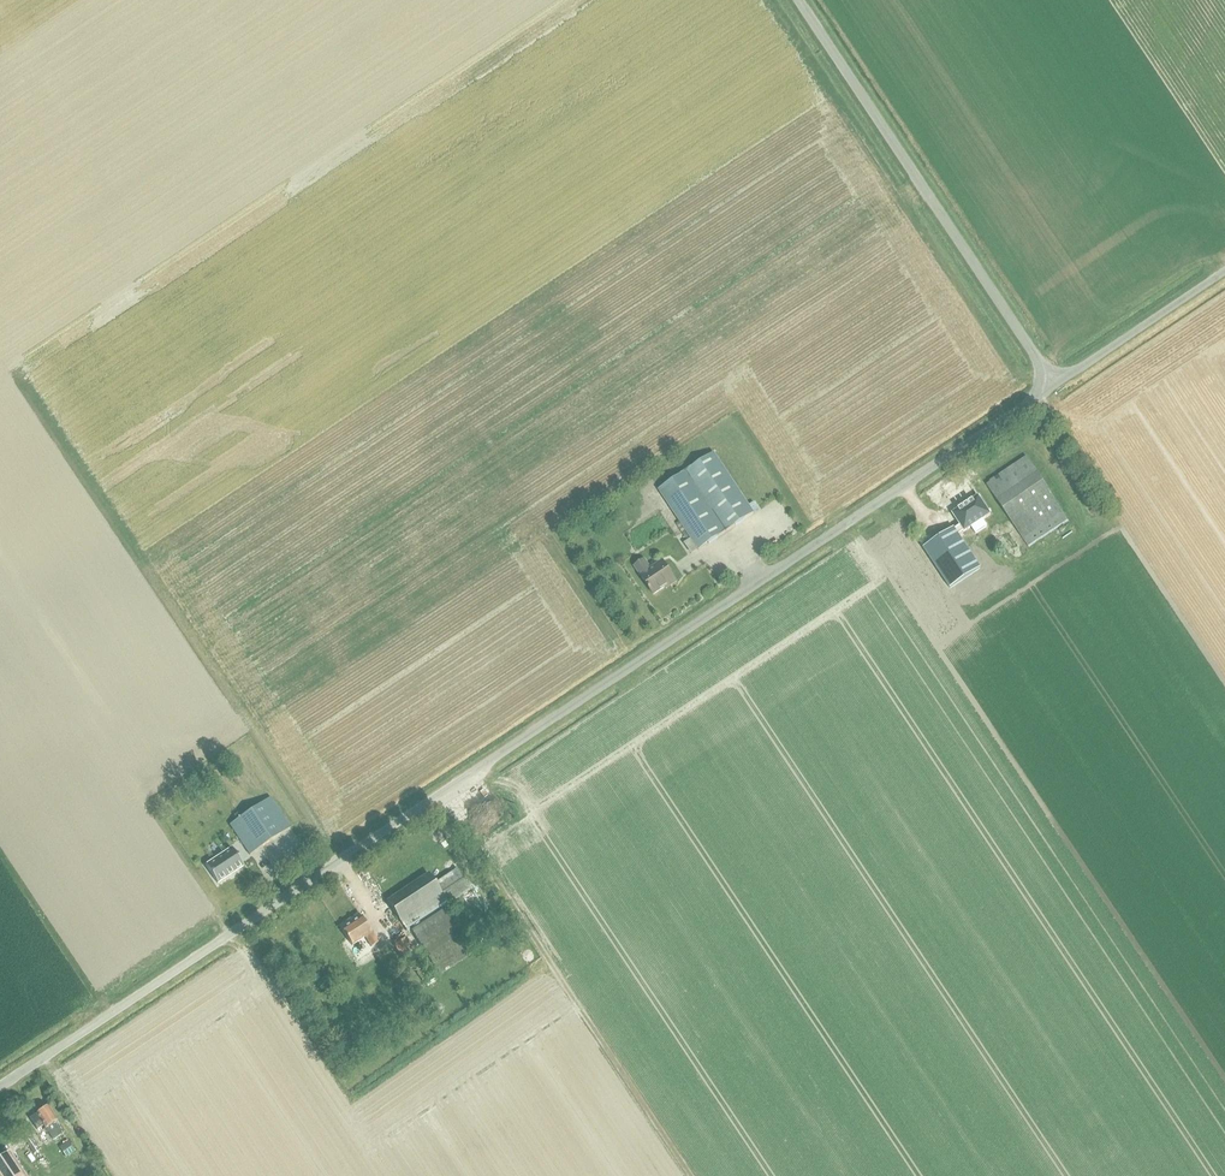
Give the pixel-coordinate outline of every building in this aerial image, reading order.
[(755,508),(752,510),(714,453),(658,489),(687,533),(683,535),(688,543),(685,545),(691,554),(757,510),(755,508)] [(986,484),(1028,547),(1069,520),(1027,457),(986,484)] [(978,496),(952,513),(960,525),(954,529),(958,535),(971,527),(976,534),(987,527),(982,520),(990,514),(978,496)] [(954,528),(924,548),(950,588),(980,568),(958,535),(954,529),(954,528)] [(641,576),(653,594),(675,580),(663,561),(650,570),(644,560),(635,566),(641,576)] [(231,823),(251,854),(292,828),(272,797),(231,823)] [(232,848),(206,866),(217,883),(244,866),(232,848)] [(387,901),(407,931),(409,929),(436,970),(474,945),(447,904),(470,889),(457,869),(435,884),(428,874),(387,901)] [(341,930),(352,946),(365,937),(371,947),(378,942),(361,917),(341,930)] [(395,946),(402,956),(412,949),(405,939),(395,946)] [(46,1107),(30,1118),(37,1129),(44,1125),(53,1139),(65,1132),(57,1121),(55,1122),(46,1107)] [(31,1137),(26,1141),(34,1153),(39,1150),(31,1137)] [(64,1141),(67,1153),(77,1151),(74,1138),(64,1141)] [(9,1152),(0,1159),(0,1175),(25,1175),(9,1152)]
